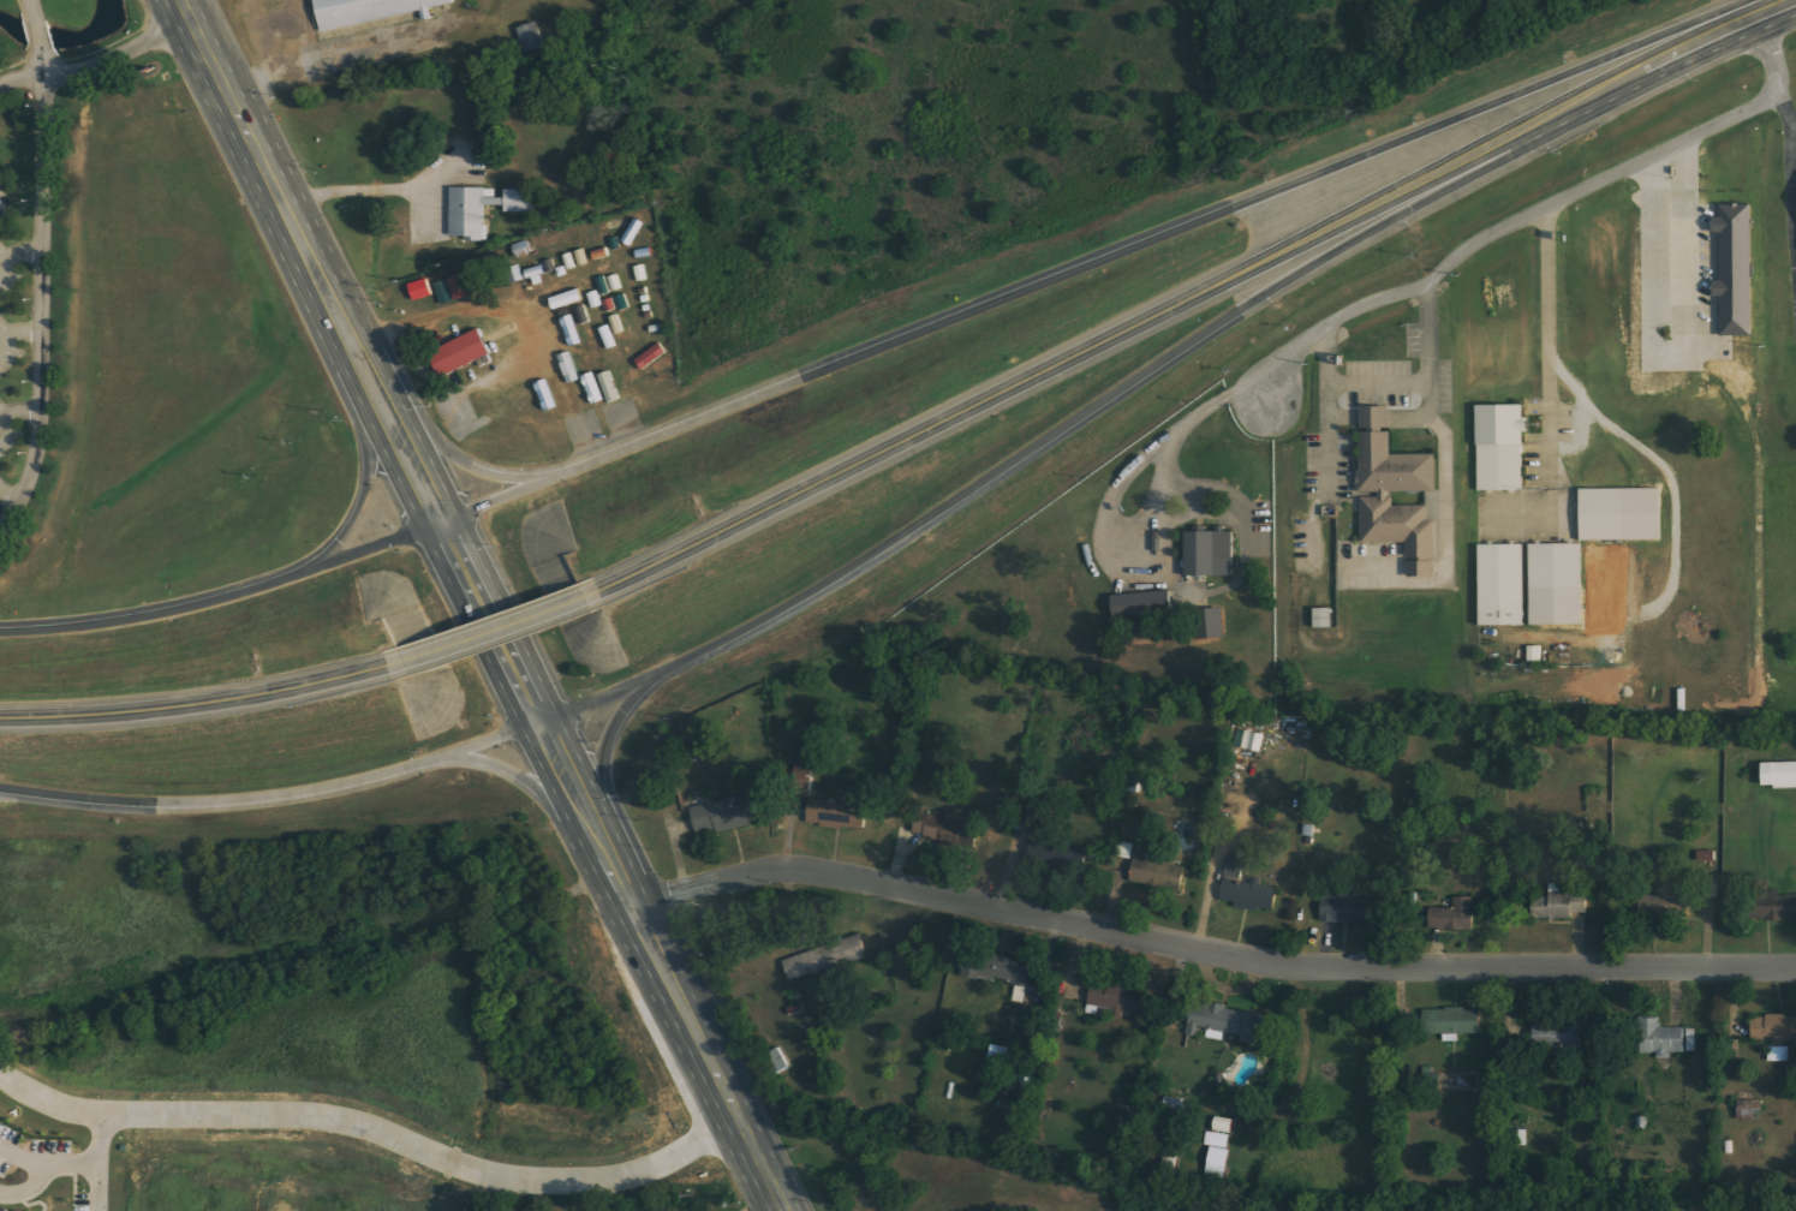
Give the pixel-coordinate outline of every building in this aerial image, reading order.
[(320,36),(429,19),(428,10),(453,6),(452,0),(314,0),(320,36)] [(455,193),(453,247),(489,250),(491,215),(509,216),(509,222),(541,223),(542,197),(455,193)] [(1722,298),(1721,337),(1753,337),(1753,205),(1721,205),(1721,218),(1715,218),(1715,234),(1721,234),(1721,282),(1716,282),(1716,298),(1722,298)] [(614,273),(611,265),(597,270),(600,279),(614,273)] [(458,301),(471,297),(464,275),(451,280),(458,301)] [(414,301),(433,298),(430,280),(411,284),(414,301)] [(454,303),(448,281),(435,284),(441,306),(454,303)] [(492,356),(482,331),(435,350),(445,375),(492,356)] [(595,373),(585,341),(574,345),(584,376),(595,373)] [(569,414),(557,374),(543,379),(555,419),(569,414)] [(588,380),(594,408),(605,406),(598,377),(588,380)] [(1478,491),(1523,491),(1523,405),(1476,405),(1478,491)] [(1362,543),(1408,543),(1408,577),(1436,577),(1436,521),(1427,521),(1427,507),(1394,507),(1394,493),(1437,493),(1436,455),(1391,455),(1390,407),(1360,407),(1361,495),(1362,543)] [(1581,490),(1582,541),(1661,539),(1661,490),(1581,490)] [(1439,521),(1438,493),(1427,493),(1428,521),(1439,521)] [(1234,577),(1234,532),(1221,532),(1221,533),(1186,533),(1187,577),(1234,577)] [(1523,625),(1523,544),(1479,544),(1479,625),(1523,625)] [(1532,545),(1532,626),(1583,626),(1582,545),(1532,545)] [(1113,595),(1115,618),(1175,615),(1173,593),(1113,595)] [(1316,609),(1316,629),(1334,629),(1334,609),(1316,609)] [(1226,640),(1224,610),(1200,611),(1201,641),(1226,640)] [(1542,647),(1529,647),(1529,663),(1542,663),(1542,647)] [(1265,734),(1245,731),(1243,750),(1263,752),(1265,734)] [(1765,762),(1765,788),(1795,788),(1795,762),(1765,762)] [(762,823),(757,794),(692,806),(698,836),(762,823)] [(869,805),(810,798),(807,824),(865,831),(869,805)] [(915,829),(959,840),(963,825),(953,822),(956,814),(921,805),(915,829)] [(1131,883),(1183,892),(1187,867),(1169,864),(1171,854),(1148,850),(1146,857),(1136,855),(1131,883)] [(1698,851),(1697,867),(1712,867),(1712,851),(1698,851)] [(1221,903),(1276,911),(1279,888),(1261,886),(1263,877),(1252,876),(1251,883),(1241,882),(1244,860),(1227,858),(1221,903)] [(1533,897),(1534,920),(1574,919),(1574,914),(1589,914),(1589,892),(1561,893),(1561,884),(1550,884),(1550,897),(1533,897)] [(1782,895),(1781,890),(1757,890),(1758,921),(1795,920),(1795,895),(1782,895)] [(1374,924),(1375,899),(1323,897),(1323,922),(1374,924)] [(1475,897),(1454,897),(1455,908),(1433,908),(1433,930),(1476,929),(1475,897)] [(789,980),(869,960),(863,938),(784,957),(789,980)] [(963,976),(1017,984),(1014,1002),(1027,1004),(1033,962),(967,952),(963,976)] [(1088,1011),(1110,1015),(1110,1016),(1123,1018),(1125,1012),(1143,1015),(1147,990),(1093,980),(1088,1011)] [(1264,1046),(1269,1015),(1193,1001),(1188,1034),(1204,1037),(1224,1041),(1225,1034),(1242,1037),(1241,1042),(1264,1046)] [(1459,1042),(1459,1034),(1482,1034),(1482,1010),(1425,1009),(1424,1034),(1444,1034),(1444,1042),(1459,1042)] [(1753,1016),(1753,1042),(1770,1042),(1771,1062),(1789,1062),(1789,1042),(1795,1042),(1795,1016),(1753,1016)] [(1686,1053),(1686,1028),(1661,1028),(1662,1019),(1642,1019),(1641,1055),(1672,1056),(1672,1053),(1686,1053)] [(1583,1022),(1534,1024),(1534,1047),(1583,1045),(1583,1022)] [(1697,1051),(1697,1029),(1688,1029),(1688,1051),(1697,1051)] [(1753,1092),(1739,1091),(1738,1120),(1762,1121),(1763,1101),(1753,1100),(1753,1092)] [(1215,1129),(1233,1133),(1235,1123),(1217,1119),(1215,1129)] [(1209,1146),(1231,1149),(1233,1135),(1210,1133),(1209,1146)] [(1227,1180),(1230,1150),(1210,1148),(1207,1178),(1227,1180)]
